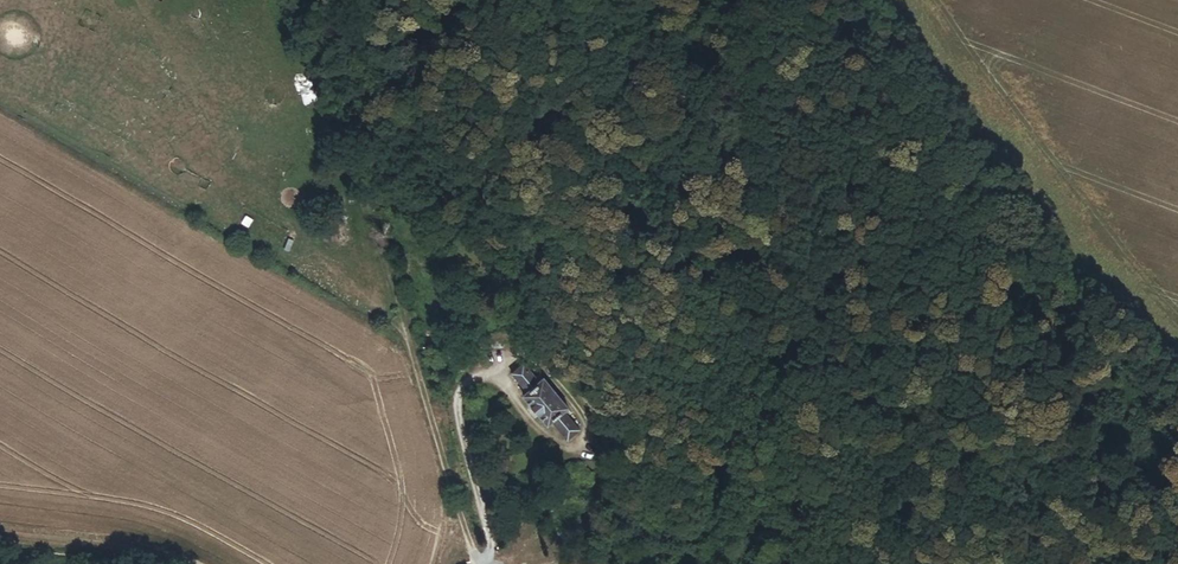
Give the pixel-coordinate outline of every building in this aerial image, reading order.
[(513,375),(528,393),(539,383),(524,365),(513,375)] [(539,383),(528,393),(522,397),(547,427),(552,423),(564,413),(569,409),(544,379),(539,383)] [(564,413),(552,423),(567,441),(579,431),(564,413)] [(656,552),(648,563),(674,563),(675,563),(656,552)]
